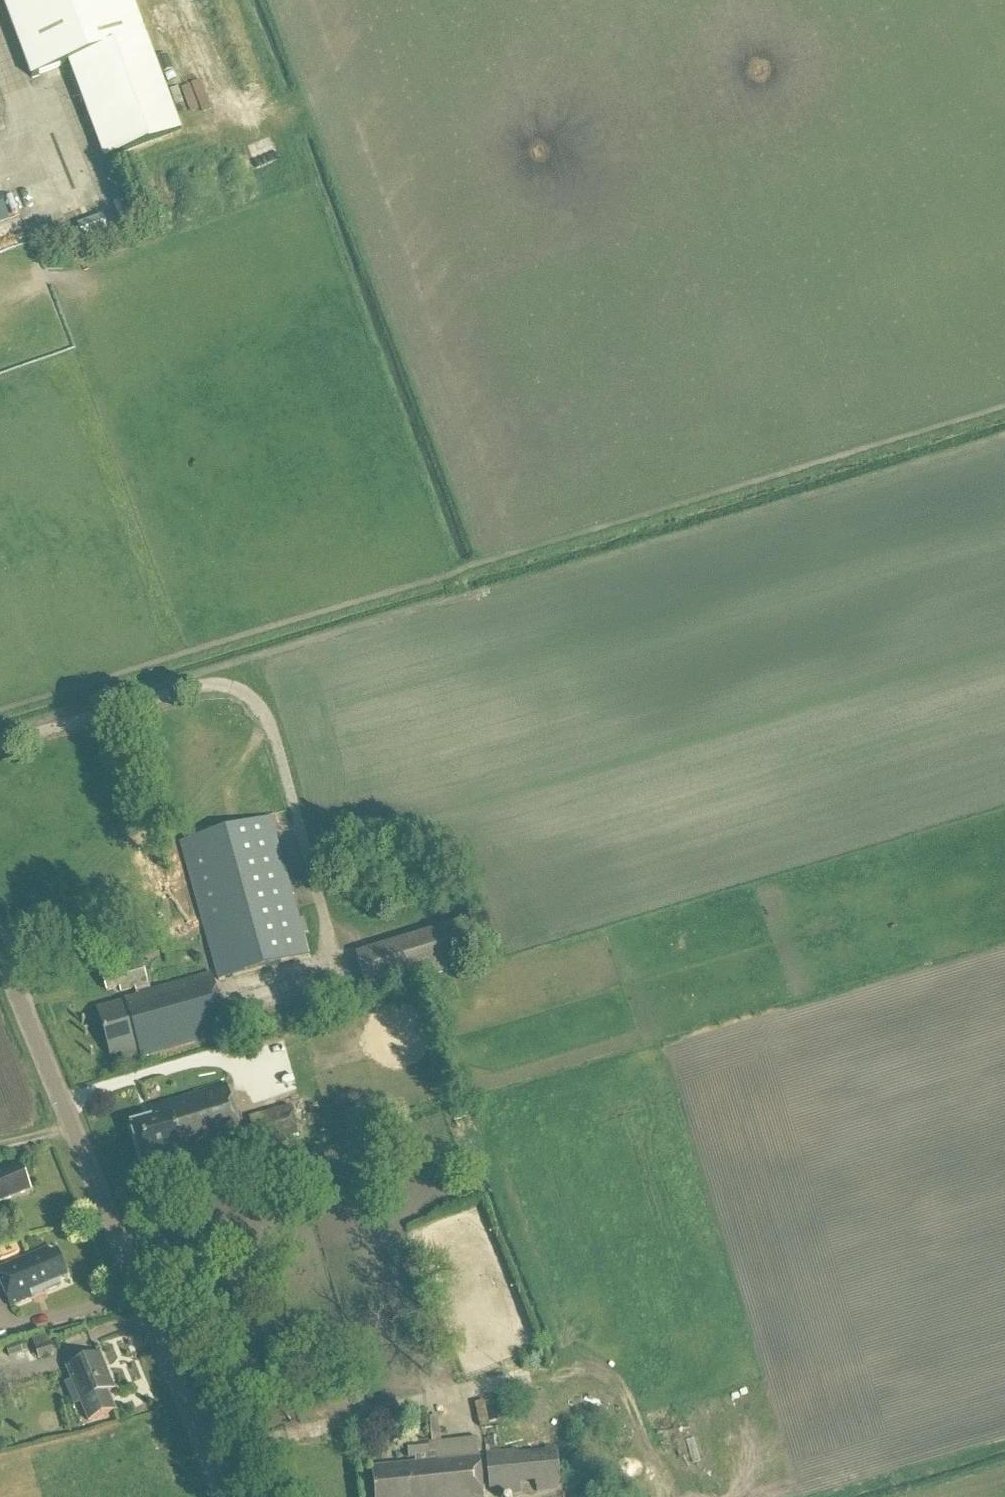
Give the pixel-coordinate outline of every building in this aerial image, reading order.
[(182,133),(133,0),(3,0),(33,82),(71,68),(106,162),(182,133)] [(0,198),(0,226),(10,222),(1,198),(0,198)] [(78,227),(85,246),(110,236),(103,218),(78,227)] [(271,819),(240,828),(181,844),(219,982),(309,958),(271,819)] [(370,1000),(478,967),(464,923),(356,956),(370,1000)] [(150,993),(142,964),(115,972),(116,975),(103,979),(107,994),(120,990),(121,994),(136,990),(137,999),(126,1003),(98,1011),(111,1059),(122,1055),(124,1061),(141,1056),(142,1061),(229,1037),(212,976),(150,993)] [(246,1148),(228,1086),(149,1109),(153,1121),(132,1127),(145,1171),(166,1165),(167,1167),(183,1162),(184,1166),(246,1148)] [(259,1151),(300,1140),(291,1108),(249,1119),(259,1151)] [(20,1169),(5,1175),(5,1174),(0,1175),(0,1205),(30,1193),(20,1169)] [(0,1270),(0,1284),(10,1308),(34,1299),(32,1294),(43,1290),(45,1295),(61,1288),(60,1284),(69,1280),(58,1254),(50,1256),(48,1251),(0,1270)] [(33,1342),(39,1362),(56,1357),(50,1338),(33,1342)] [(20,1345),(7,1349),(10,1359),(23,1354),(20,1345)] [(67,1370),(72,1383),(88,1424),(115,1413),(108,1394),(114,1392),(100,1357),(67,1370)] [(409,1467),(373,1471),(375,1496),(484,1496),(478,1439),(407,1446),(409,1467)] [(536,1494),(562,1492),(558,1452),(518,1455),(518,1452),(484,1455),(487,1489),(495,1489),(495,1491),(501,1490),(501,1496),(522,1496),(522,1487),(536,1487),(536,1494)]
